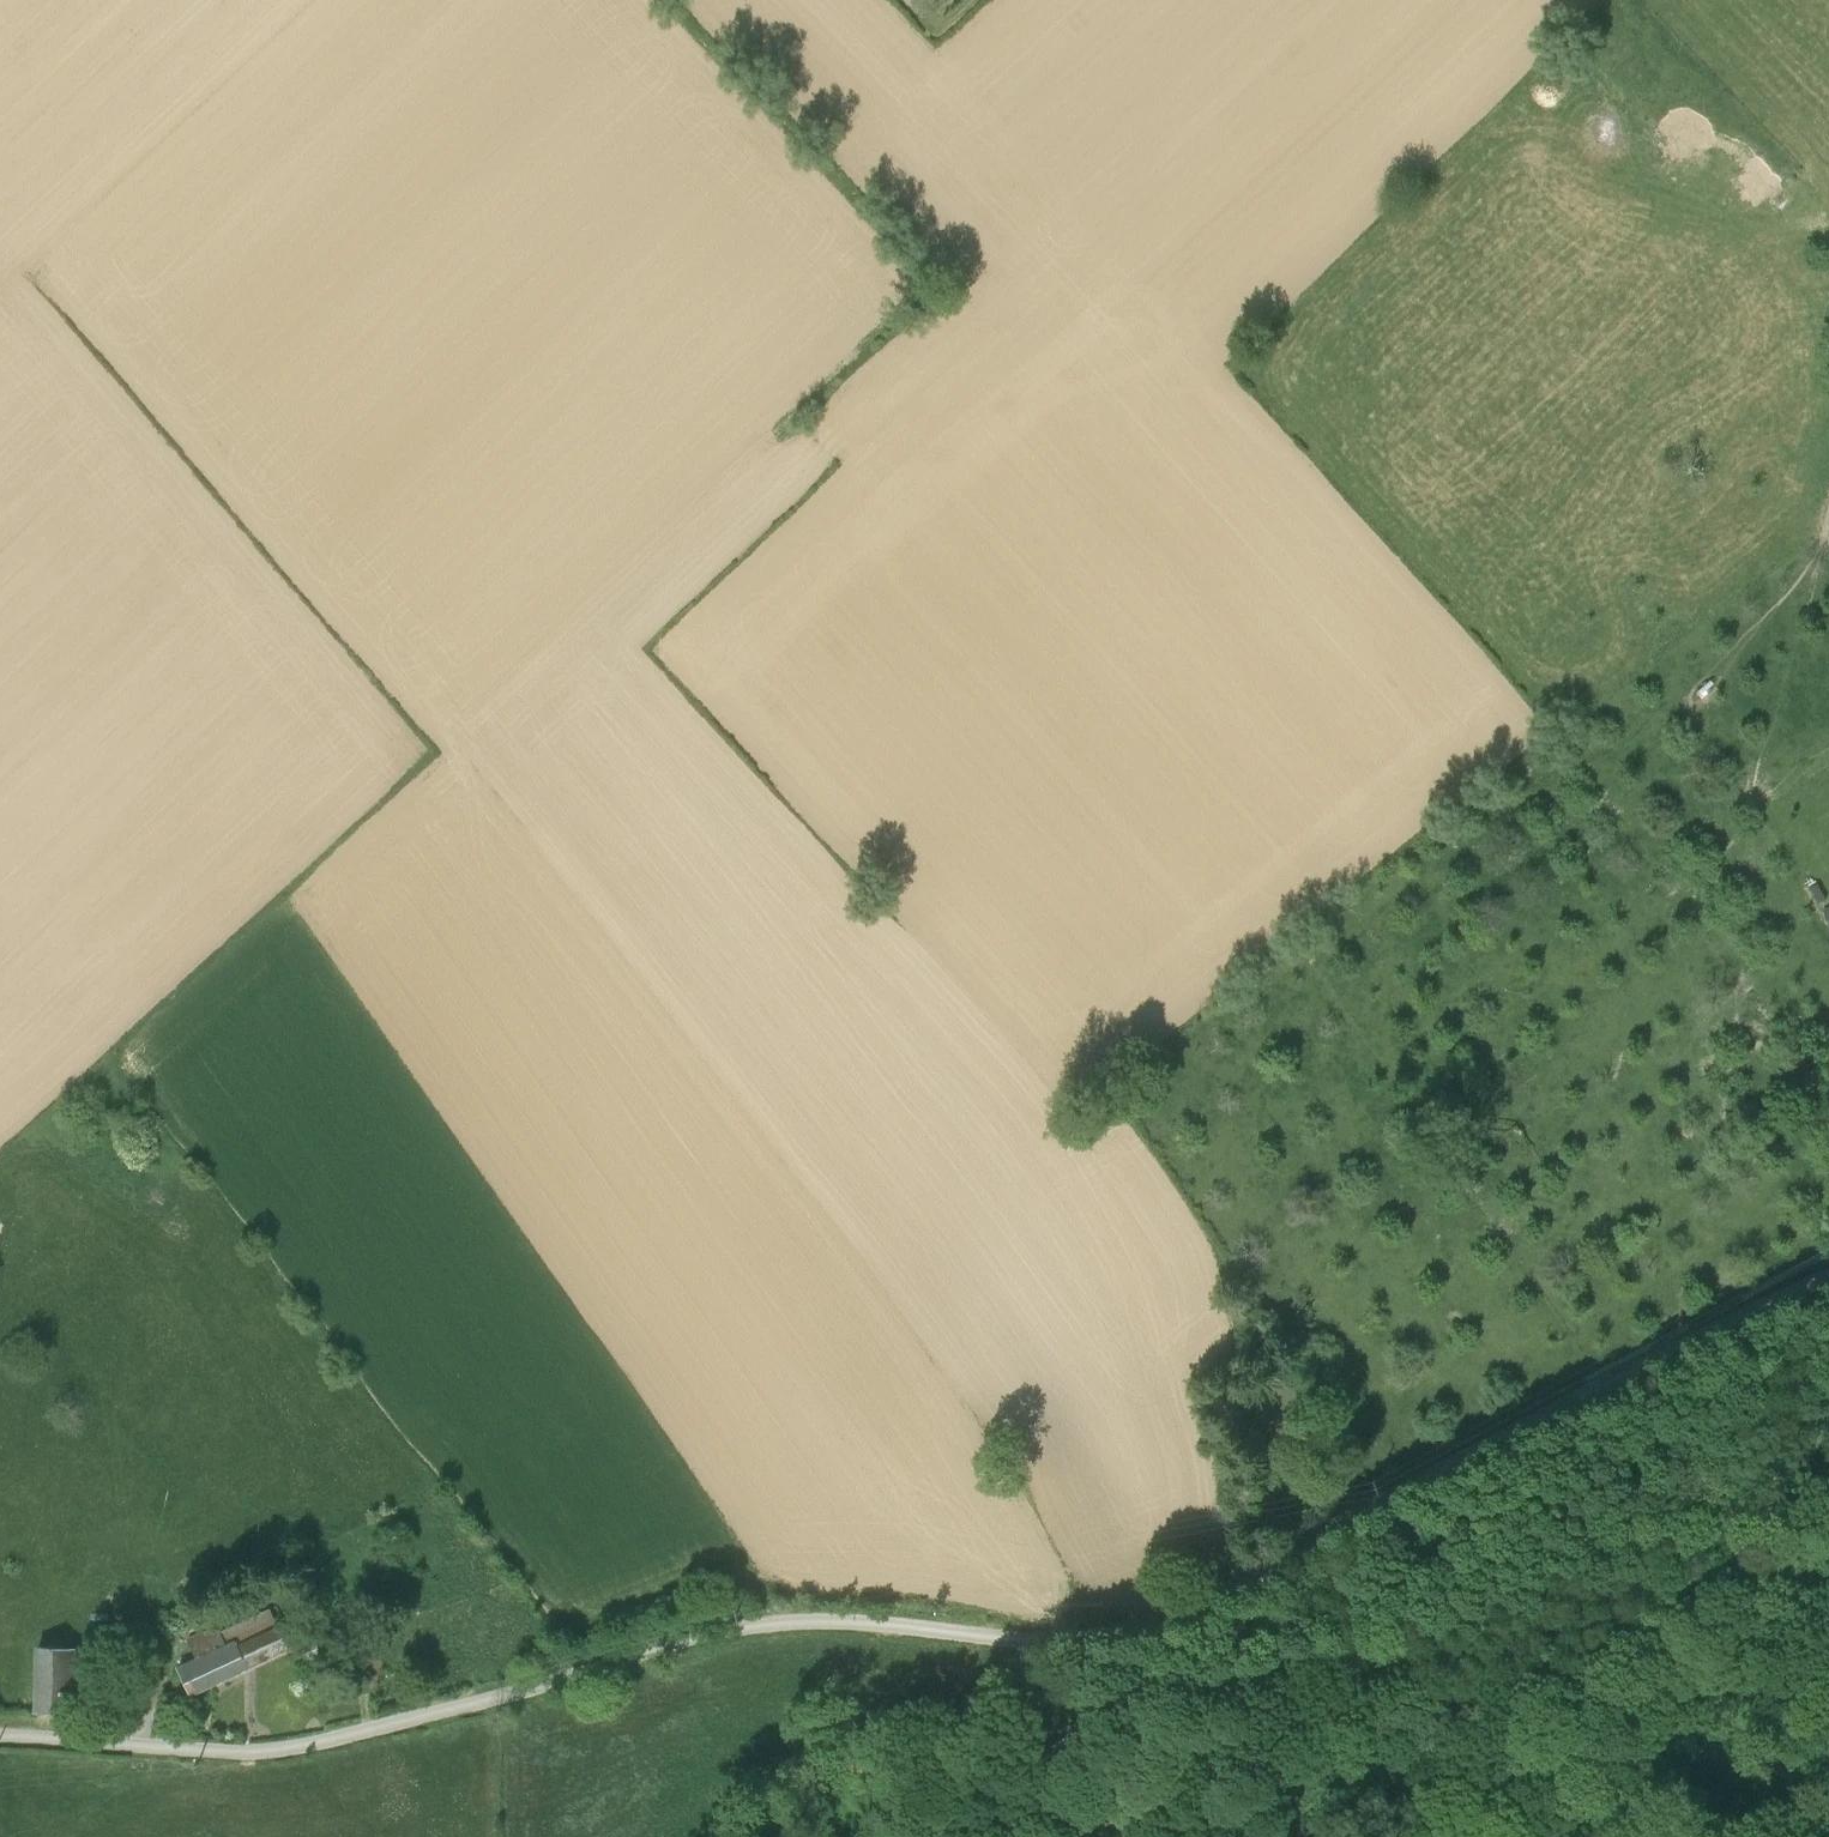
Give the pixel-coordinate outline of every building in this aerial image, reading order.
[(197,1656),(178,1665),(191,1693),(290,1647),(272,1608),(265,1611),(222,1630),(218,1623),(188,1637),(197,1656)] [(42,1643),(37,1711),(73,1713),(77,1645),(42,1643)]
